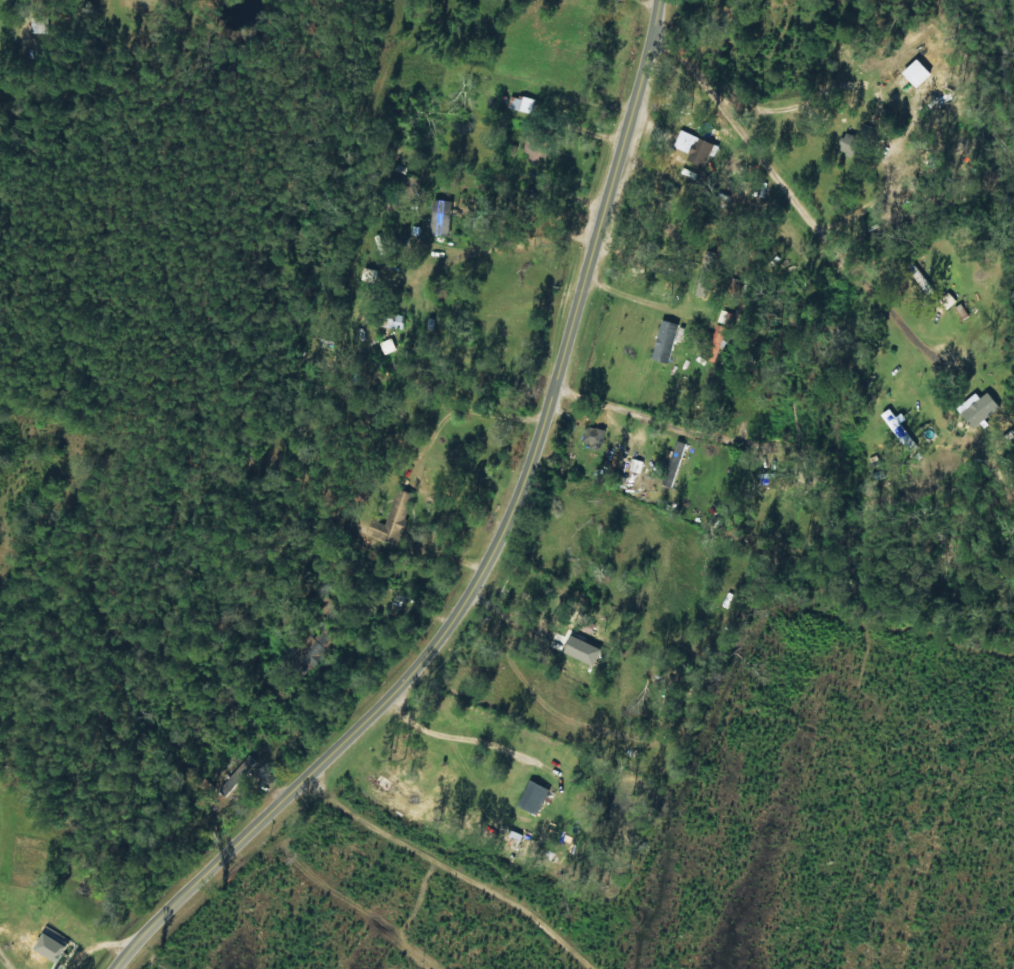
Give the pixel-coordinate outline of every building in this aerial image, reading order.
[(507,107),(531,113),(535,99),(511,93),(507,107)] [(843,139),(842,139),(838,149),(853,154),(859,136),(846,132),(843,139)] [(684,159),(704,167),(713,144),(694,136),(684,159)] [(523,151),(529,153),(527,160),(540,164),(541,157),(545,158),(548,148),(525,142),(523,151)] [(449,234),(450,200),(431,200),(430,234),(449,234)] [(969,314),(962,302),(954,307),(961,319),(969,314)] [(382,325),(402,328),(404,316),(384,312),(382,325)] [(669,363),(677,322),(661,319),(658,332),(652,330),(648,346),(654,347),(651,359),(669,363)] [(726,329),(715,326),(706,360),(717,363),(726,329)] [(960,413),(972,428),(999,407),(987,392),(960,413)] [(882,413),(901,444),(909,439),(891,407),(882,413)] [(604,429),(585,426),(582,441),(590,443),(589,447),(600,450),(604,429)] [(668,468),(677,471),(685,443),(676,440),(668,468)] [(414,495),(394,487),(375,537),(396,545),(414,495)] [(549,789),(529,780),(517,806),(537,815),(549,789)]
